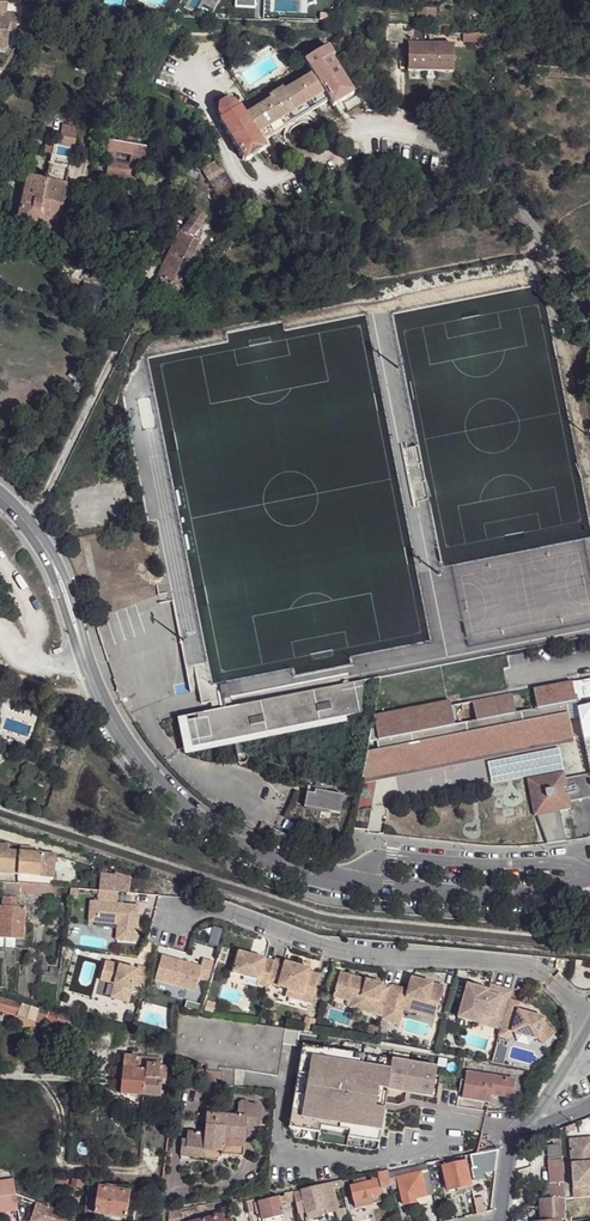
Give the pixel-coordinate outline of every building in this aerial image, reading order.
[(197,7),(203,9),(205,5),(214,9),(220,0),(201,0),(197,7)] [(9,40),(10,33),(16,34),(18,17),(6,15),(7,3),(0,4),(0,39),(9,40)] [(418,5),(418,21),(435,22),(435,7),(418,5)] [(405,39),(424,40),(425,29),(405,28),(406,25),(387,24),(386,42),(405,43),(405,39)] [(477,46),(492,47),(492,34),(463,33),(462,41),(477,43),(477,46)] [(0,39),(0,49),(8,50),(9,40),(0,39)] [(409,43),(409,70),(453,70),(454,43),(409,43)] [(328,44),(304,59),(313,74),(329,99),(333,105),(354,92),(332,56),(334,55),(328,44)] [(375,54),(385,54),(385,45),(375,44),(375,54)] [(272,100),(247,116),(262,141),(285,126),(302,116),(329,99),(313,74),(308,77),(286,91),(272,100)] [(284,88),(270,96),(272,100),(286,91),(284,88)] [(245,160),(266,147),(262,141),(247,116),(241,106),(238,107),(235,100),(226,99),(219,103),(218,111),(222,118),(220,119),(245,160)] [(81,116),(78,130),(92,134),(96,119),(81,116)] [(302,116),(285,126),(284,130),(284,135),(287,141),(292,138),(291,135),(291,134),(292,129),(295,125),(300,123),(304,122),(307,123),(310,126),(315,123),(312,120),(307,117),(302,116)] [(74,137),(72,147),(92,151),(91,140),(74,137)] [(112,161),(109,176),(137,180),(143,144),(111,138),(107,160),(112,161)] [(219,159),(203,167),(210,179),(226,170),(219,159)] [(65,181),(67,174),(53,170),(51,178),(65,181)] [(220,197),(235,188),(226,170),(210,179),(220,197)] [(67,184),(47,179),(30,175),(29,174),(17,223),(35,228),(55,233),(55,231),(65,234),(70,216),(59,214),(67,184)] [(182,227),(180,232),(196,240),(206,223),(195,216),(192,217),(182,227)] [(158,276),(172,283),(178,273),(196,240),(180,232),(158,276)] [(201,243),(196,240),(178,273),(183,275),(201,243)] [(99,307),(104,291),(83,285),(78,301),(99,307)] [(416,499),(425,498),(419,446),(405,448),(410,485),(414,484),(416,499)] [(232,708),(239,739),(345,717),(362,713),(361,708),(363,681),(232,708)] [(455,726),(450,701),(374,716),(364,768),(392,762),(393,775),(574,738),(567,704),(576,702),(572,682),(533,690),(537,709),(515,713),(511,694),(473,702),(476,721),(455,726)] [(210,703),(230,699),(227,685),(217,686),(199,691),(201,705),(210,703)] [(212,712),(227,709),(233,740),(234,746),(236,755),(242,754),(240,744),(239,739),(232,708),(230,699),(210,703),(212,712)] [(212,712),(186,717),(192,748),(233,740),(227,709),(212,712)] [(186,717),(178,719),(185,755),(234,746),(233,740),(192,748),(186,717)] [(345,717),(239,739),(240,744),(346,722),(345,717)] [(582,741),(560,745),(560,748),(564,770),(564,772),(566,779),(588,775),(582,741)] [(564,770),(560,748),(489,762),(493,783),(564,770)] [(242,754),(236,755),(237,761),(240,763),(243,763),(245,762),(247,760),(247,757),(245,755),(242,754)] [(392,762),(364,768),(362,781),(393,775),(392,762)] [(564,772),(527,779),(534,816),(572,809),(570,802),(566,779),(564,772)] [(566,779),(570,802),(589,798),(589,774),(588,775),(566,779)] [(308,786),(307,793),(314,794),(314,790),(324,792),(325,789),(308,786)] [(314,794),(307,793),(304,807),(340,814),(344,796),(324,792),(314,790),(314,794)] [(271,827),(262,823),(258,831),(267,835),(271,827)] [(53,879),(55,857),(30,854),(18,853),(7,852),(0,851),(0,874),(53,879)] [(16,892),(17,884),(3,883),(3,897),(18,897),(18,893),(16,892)] [(40,886),(17,884),(16,892),(18,893),(21,893),(21,894),(56,897),(57,887),(40,886)] [(120,892),(101,891),(100,902),(98,922),(119,924),(118,940),(139,941),(142,905),(119,903),(120,892)] [(23,940),(25,907),(17,907),(18,897),(3,897),(2,906),(0,906),(0,938),(23,940)] [(100,902),(92,901),(91,921),(98,922),(100,902)] [(164,948),(162,955),(185,962),(187,955),(164,948)] [(274,962),(239,952),(233,973),(258,980),(257,984),(267,987),(268,983),(274,962)] [(211,982),(216,963),(206,960),(204,967),(165,956),(158,981),(197,992),(201,979),(211,982)] [(310,968),(275,959),(274,962),(268,983),(287,989),(302,993),(300,1000),(312,1004),(320,974),(309,971),(310,968)] [(116,964),(106,961),(100,980),(115,984),(111,998),(129,1003),(134,986),(143,989),(149,970),(138,966),(137,970),(120,965),(119,968),(115,967),(116,964)] [(391,987),(340,972),(334,993),(361,1001),(359,1010),(383,1017),(391,987)] [(57,985),(58,977),(41,975),(40,983),(57,985)] [(408,990),(392,985),(391,987),(383,1017),(382,1019),(399,1024),(403,1010),(418,1014),(422,1001),(439,1005),(444,986),(412,977),(408,990)] [(509,999),(511,991),(490,985),(489,990),(467,984),(458,1017),(479,1023),(482,1013),(503,1019),(509,999)] [(302,993),(287,989),(285,996),(300,1000),(302,993)] [(334,993),(334,996),(353,1001),(351,1008),(359,1010),(361,1001),(334,993)] [(17,1016),(21,1004),(0,998),(0,1011),(17,1016)] [(520,1002),(509,999),(503,1019),(501,1029),(499,1036),(510,1039),(512,1032),(539,1039),(544,1045),(556,1033),(544,1021),(544,1018),(518,1010),(520,1002)] [(439,1005),(422,1001),(418,1014),(435,1019),(439,1005)] [(17,1016),(34,1021),(35,1019),(38,1009),(21,1004),(17,1016)] [(38,1009),(35,1019),(82,1033),(85,1023),(59,1016),(59,1014),(38,1008),(38,1009)] [(265,1025),(176,1012),(174,1042),(173,1051),(173,1062),(208,1065),(207,1071),(223,1072),(222,1083),(233,1085),(236,1069),(278,1077),(283,1044),(297,1045),(299,1032),(285,1030),(285,1028),(265,1025)] [(482,1013),(479,1023),(501,1029),(503,1019),(482,1013)] [(364,1053),(303,1044),(290,1128),(320,1132),(321,1126),(344,1130),(343,1136),(378,1142),(387,1091),(430,1097),(436,1061),(365,1049),(364,1053)] [(160,1096),(165,1096),(168,1079),(158,1078),(160,1065),(160,1059),(136,1057),(136,1056),(123,1055),(120,1093),(160,1097),(160,1096)] [(160,1065),(158,1078),(168,1079),(169,1066),(160,1065)] [(185,1076),(192,1078),(194,1069),(187,1067),(185,1076)] [(195,1080),(202,1080),(203,1071),(196,1071),(195,1080)] [(461,1097),(489,1102),(490,1093),(491,1087),(502,1089),(501,1095),(512,1097),(515,1079),(466,1071),(461,1097)] [(221,1074),(206,1073),(205,1086),(219,1087),(221,1074)] [(72,1084),(72,1090),(93,1092),(94,1087),(72,1084)] [(490,1093),(501,1095),(502,1089),(491,1087),(490,1093)] [(180,1157),(203,1160),(204,1152),(221,1154),(221,1156),(242,1158),(244,1144),(246,1128),(256,1128),(258,1105),(247,1104),(240,1103),(238,1103),(237,1117),(206,1114),(203,1133),(188,1132),(186,1141),(181,1140),(180,1157)] [(571,1123),(563,1127),(563,1132),(572,1131),(571,1123)] [(566,1139),(567,1145),(589,1143),(589,1137),(566,1139)] [(567,1145),(572,1198),(589,1196),(589,1179),(589,1174),(589,1143),(567,1145)] [(244,1144),(242,1158),(253,1159),(254,1145),(244,1144)] [(554,1145),(547,1145),(548,1160),(562,1159),(561,1144),(554,1145)] [(498,1150),(470,1155),(473,1168),(474,1174),(483,1172),(496,1169),(498,1150)] [(562,1159),(548,1160),(550,1183),(552,1183),(563,1182),(564,1182),(562,1159)] [(442,1165),(447,1190),(456,1188),(468,1185),(471,1185),(466,1160),(442,1165)] [(397,1177),(427,1170),(426,1164),(388,1171),(390,1182),(398,1180),(397,1177)] [(483,1174),(483,1172),(474,1174),(473,1168),(471,1168),(474,1180),(479,1179),(478,1175),(483,1174)] [(398,1180),(403,1205),(415,1202),(414,1198),(426,1195),(433,1194),(427,1170),(397,1177),(398,1180)] [(380,1178),(382,1187),(389,1185),(388,1176),(380,1178)] [(55,1178),(54,1185),(67,1187),(69,1187),(70,1180),(55,1178)] [(20,1212),(17,1180),(0,1182),(0,1213),(20,1212)] [(85,1190),(86,1183),(73,1181),(72,1189),(85,1190)] [(351,1187),(356,1207),(372,1203),(370,1196),(379,1194),(376,1181),(365,1183),(364,1181),(354,1183),(355,1186),(351,1187)] [(341,1182),(301,1191),(306,1212),(325,1207),(326,1212),(326,1213),(336,1211),(339,1210),(339,1209),(334,1189),(342,1188),(341,1182)] [(563,1182),(552,1183),(553,1197),(559,1197),(563,1196),(563,1182)] [(125,1219),(130,1189),(104,1185),(97,1184),(97,1190),(93,1214),(125,1219)] [(384,1196),(392,1195),(389,1185),(382,1187),(384,1196)] [(84,1213),(93,1214),(97,1190),(88,1188),(84,1213)] [(287,1201),(295,1199),(293,1193),(293,1191),(285,1194),(285,1197),(287,1201)] [(301,1191),(293,1193),(295,1199),(297,1208),(298,1213),(299,1217),(307,1215),(306,1212),(301,1191)] [(415,1202),(415,1205),(428,1202),(426,1195),(414,1198),(415,1202)] [(482,1196),(474,1198),(478,1214),(487,1212),(482,1196)] [(263,1220),(283,1215),(281,1203),(279,1198),(279,1197),(259,1202),(260,1209),(263,1220)] [(553,1197),(550,1198),(551,1214),(560,1213),(559,1197),(553,1197)] [(550,1198),(537,1198),(538,1215),(551,1214),(550,1198)] [(297,1208),(295,1199),(287,1201),(287,1202),(288,1210),(297,1208)] [(62,1213),(53,1208),(37,1202),(30,1220),(71,1220),(62,1213)] [(306,1212),(307,1215),(326,1212),(325,1207),(306,1212)] [(347,1217),(345,1208),(339,1209),(339,1210),(336,1211),(338,1219),(347,1217)] [(170,1211),(169,1220),(170,1220),(185,1220),(183,1212),(182,1209),(170,1211)] [(185,1220),(191,1220),(189,1211),(183,1212),(185,1220)]
